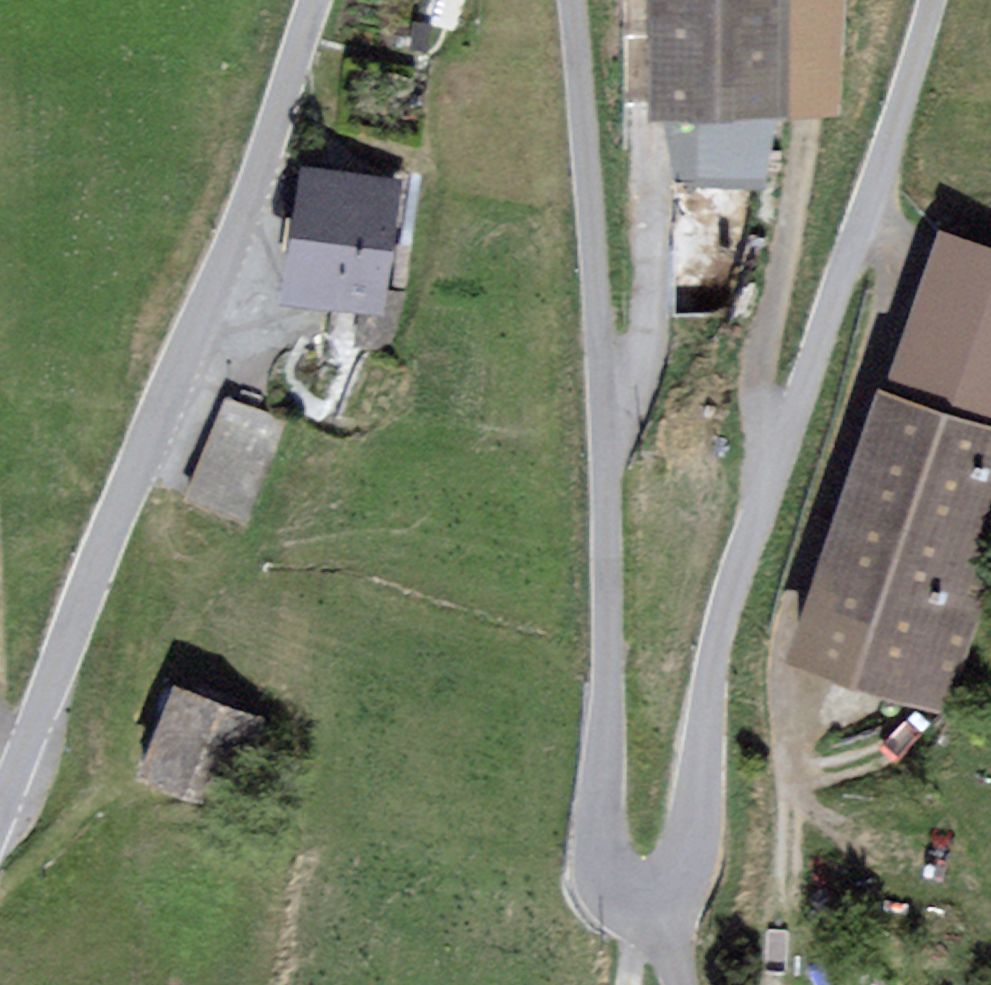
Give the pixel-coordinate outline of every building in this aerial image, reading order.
[(652,120),(671,185),(763,187),(772,119),(833,115),(840,0),(653,0),(652,120)] [(381,318),(398,185),(299,172),(282,305),(381,318)] [(787,662),(950,715),(990,588),(990,250),(936,232),(885,388),(876,385),(787,662)] [(243,532),(279,429),(217,408),(181,510),(243,532)] [(263,724),(170,689),(133,785),(226,820),(263,724)]
